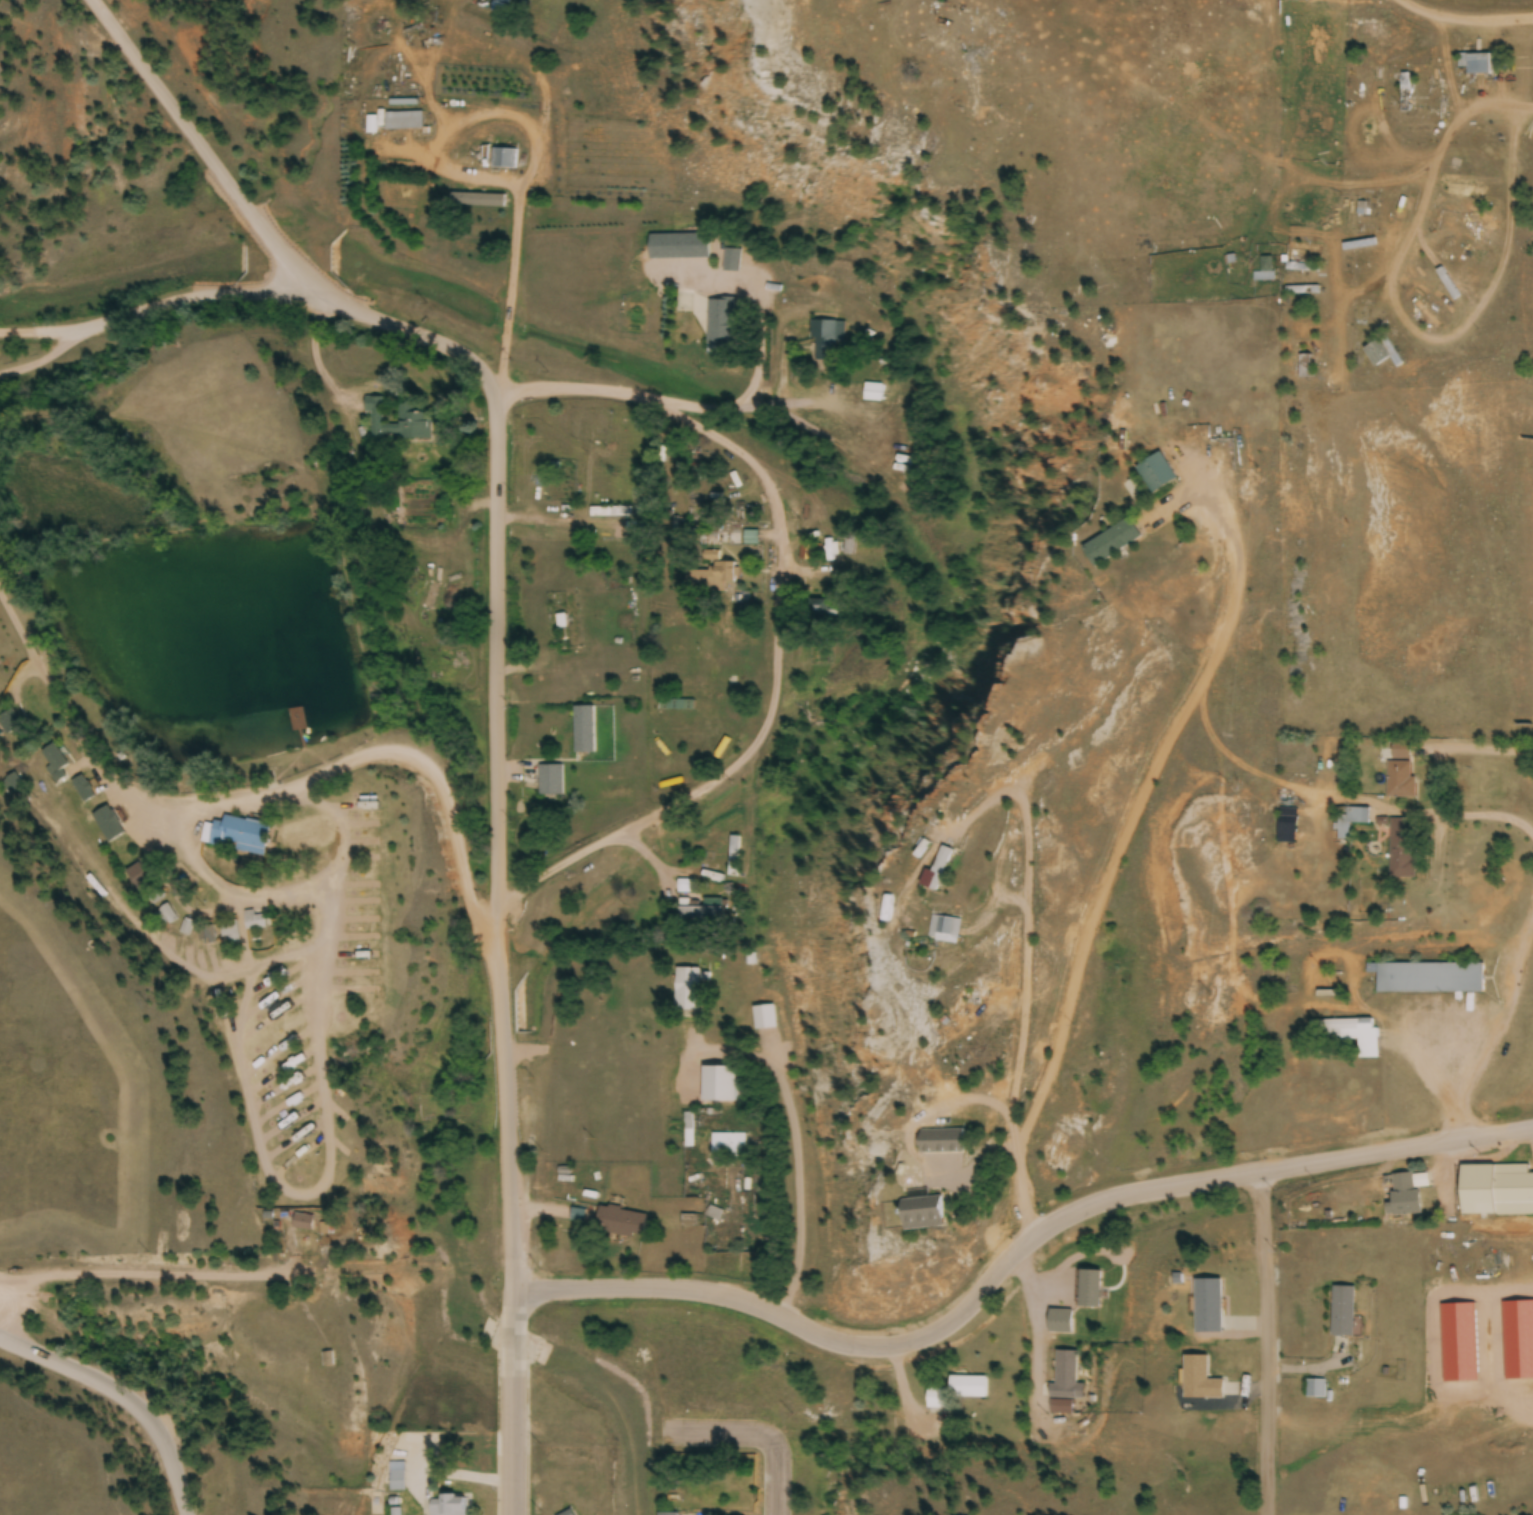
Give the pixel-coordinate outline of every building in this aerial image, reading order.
[(1492,75),(1492,55),(1458,55),(1458,69),(1467,69),(1467,75),(1492,75)] [(1401,113),(1412,113),(1412,74),(1401,74),(1401,113)] [(385,114),(385,131),(422,131),(422,114),(385,114)] [(365,135),(377,135),(377,118),(366,118),(365,135)] [(517,170),(517,150),(492,150),(492,170),(517,170)] [(449,208),(505,209),(505,196),(449,196),(449,208)] [(649,261),(708,261),(708,236),(649,236),(649,261)] [(736,272),(736,253),(725,253),(725,272),(736,272)] [(1272,282),(1272,260),(1261,260),(1261,282),(1272,282)] [(707,353),(733,353),(733,301),(707,301),(707,353)] [(1412,308),(1436,331),(1441,326),(1418,302),(1412,308)] [(843,323),(812,323),(812,363),(843,363),(843,323)] [(1390,359),(1397,369),(1403,365),(1384,337),(1363,352),(1375,369),(1390,359)] [(1311,356),(1299,356),(1299,380),(1311,380),(1311,356)] [(882,386),(864,386),(864,403),(882,403),(882,386)] [(383,399),(364,399),(364,415),(373,415),(373,445),(385,445),(385,440),(430,440),(430,408),(399,407),(399,427),(383,427),(383,399)] [(1176,481),(1160,454),(1135,469),(1151,496),(1176,481)] [(1140,541),(1128,520),(1078,548),(1090,570),(1140,541)] [(713,573),(691,573),(691,594),(724,594),(724,585),(737,585),(737,565),(714,564),(713,573)] [(557,631),(567,630),(568,651),(580,650),(577,595),(563,595),(564,617),(556,618),(557,631)] [(835,603),(801,603),(801,623),(835,623),(835,603)] [(573,756),(594,756),(594,709),(573,709),(573,756)] [(22,728),(15,710),(0,716),(0,725),(4,735),(22,728)] [(301,718),(291,720),(293,732),(297,731),(297,728),(302,727),(301,718)] [(62,783),(76,770),(51,745),(38,758),(62,783)] [(1387,763),(1387,800),(1413,800),(1413,763),(1387,763)] [(562,798),(562,767),(538,767),(538,798),(562,798)] [(83,804),(94,797),(83,776),(71,783),(83,804)] [(124,835),(108,807),(92,816),(107,844),(124,835)] [(1369,826),(1369,810),(1346,810),(1346,818),(1338,818),(1338,840),(1349,840),(1349,826),(1369,826)] [(263,857),(269,825),(224,816),(222,826),(205,822),(200,845),(263,857)] [(1278,832),(1297,832),(1297,819),(1278,819),(1278,832)] [(1389,880),(1413,880),(1413,820),(1390,820),(1389,880)] [(740,839),(729,838),(728,878),(739,878),(740,839)] [(928,877),(925,876),(920,890),(934,896),(951,854),(939,849),(928,877)] [(126,872),(133,885),(147,877),(140,864),(126,872)] [(678,902),(679,926),(722,925),(721,901),(701,902),(678,902)] [(165,927),(177,920),(167,905),(156,913),(165,927)] [(270,930),(270,912),(244,912),(244,930),(270,930)] [(959,922),(929,918),(926,938),(957,942),(959,922)] [(214,945),(214,927),(199,928),(200,946),(214,945)] [(1376,965),(1376,994),(1483,994),(1483,965),(1376,965)] [(675,971),(675,1012),(699,1012),(699,971),(675,971)] [(776,1030),(774,1008),(753,1009),(755,1031),(776,1030)] [(1311,1022),(1311,1042),(1358,1041),(1359,1061),(1379,1060),(1378,1029),(1373,1029),(1373,1021),(1311,1022)] [(917,1130),(917,1152),(962,1152),(962,1130),(917,1130)] [(712,1134),(712,1159),(743,1159),(743,1134),(712,1134)] [(1461,1167),(1461,1217),(1532,1217),(1532,1176),(1528,1176),(1528,1167),(1461,1167)] [(1420,1215),(1416,1174),(1388,1176),(1392,1217),(1420,1215)] [(898,1198),(899,1228),(941,1227),(940,1197),(898,1198)] [(646,1213),(598,1207),(595,1233),(643,1238),(646,1213)] [(290,1228),(310,1232),(313,1217),(293,1213),(290,1228)] [(1100,1272),(1080,1272),(1080,1308),(1100,1308),(1100,1272)] [(1221,1281),(1194,1281),(1194,1334),(1221,1334),(1221,1281)] [(1354,1287),(1332,1287),(1332,1337),(1354,1337),(1354,1287)] [(1048,1334),(1072,1334),(1072,1311),(1048,1311),(1048,1334)] [(1049,1399),(1075,1399),(1076,1352),(1056,1352),(1056,1386),(1049,1386),(1049,1399)] [(327,1353),(320,1356),(324,1368),(332,1365),(327,1353)] [(1222,1399),(1222,1380),(1207,1380),(1207,1357),(1184,1357),(1184,1399),(1222,1399)] [(950,1398),(987,1399),(987,1377),(949,1377),(949,1389),(927,1388),(927,1415),(949,1415),(950,1398)] [(1307,1399),(1325,1399),(1325,1381),(1307,1381),(1307,1399)] [(404,1464),(389,1464),(389,1493),(404,1493),(404,1464)] [(430,1514),(466,1514),(466,1497),(430,1497),(430,1514)]
